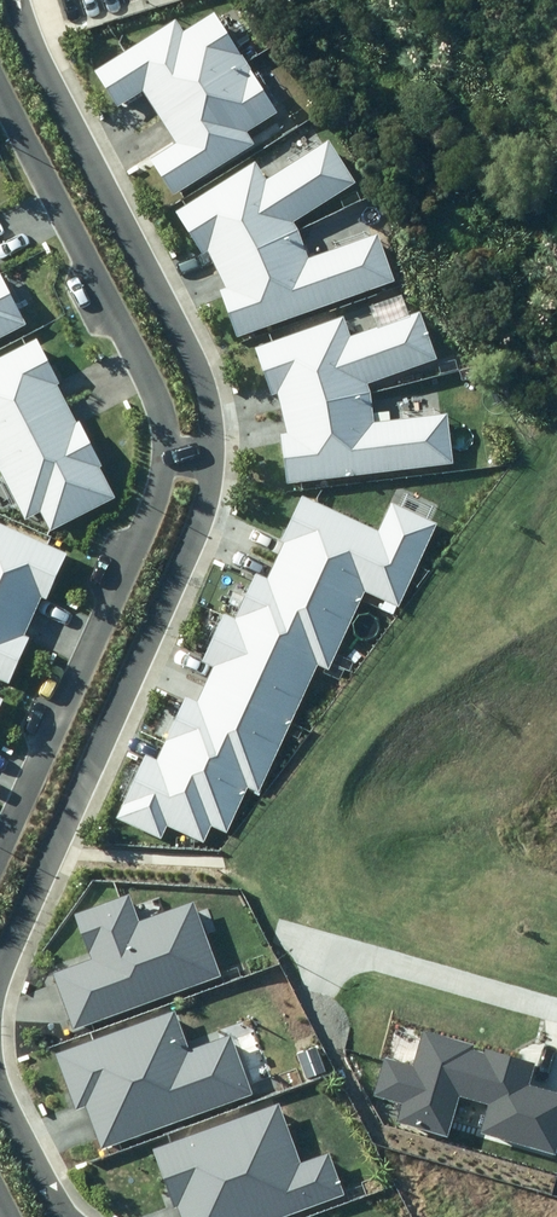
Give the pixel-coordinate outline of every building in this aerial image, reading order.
[(177,24),(96,76),(116,107),(128,99),(159,146),(176,134),(184,146),(154,165),(170,190),(243,142),(236,131),(270,109),(210,18),(184,35),(177,24)] [(27,326),(1,276),(0,277),(0,339),(27,326)]
